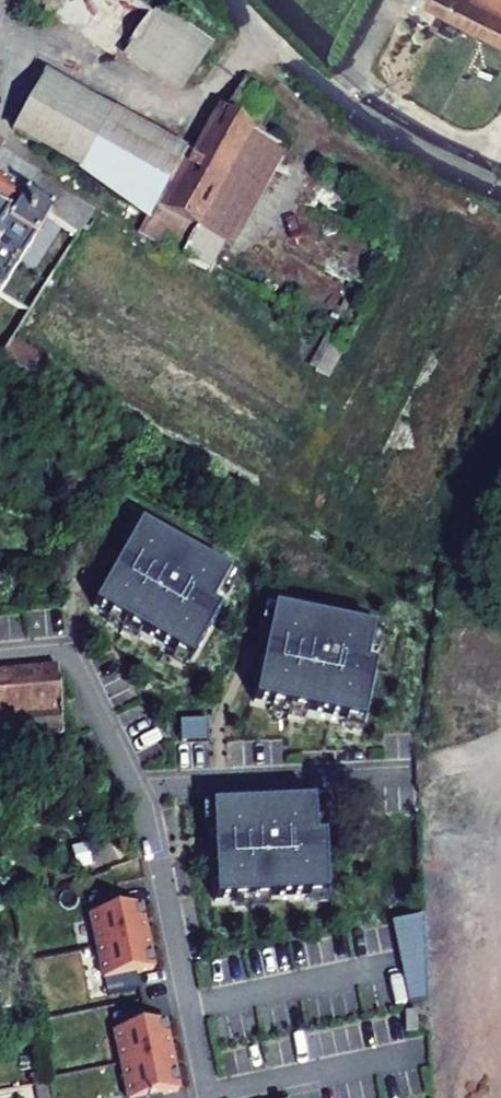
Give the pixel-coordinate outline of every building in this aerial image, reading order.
[(132,45),(153,16),(130,0),(67,0),(132,45)] [(421,0),(413,0),(400,30),(417,40),(427,25),(431,27),(440,10),(421,0)] [(440,10),(500,42),(500,0),(421,0),(440,10)] [(214,47),(158,8),(153,16),(208,55),(214,47)] [(208,55),(153,16),(132,45),(123,58),(178,97),(208,55)] [(229,71),(214,101),(256,125),(270,100),(229,71)] [(184,153),(44,76),(16,126),(36,147),(80,170),(79,174),(145,220),(184,153)] [(145,220),(137,234),(179,258),(252,132),(256,125),(214,101),(184,153),(145,220)] [(252,132),(179,258),(217,279),(220,275),(288,152),(252,132)] [(48,217),(21,201),(23,198),(0,182),(0,296),(48,217)] [(7,348),(0,359),(0,363),(29,379),(39,356),(11,342),(7,348)] [(130,544),(138,528),(131,524),(122,540),(130,544)] [(228,578),(138,528),(130,544),(93,611),(108,619),(138,636),(175,656),(191,665),(219,614),(211,609),(219,594),(228,578)] [(236,582),(228,578),(219,594),(227,598),(236,582)] [(260,627),(268,629),(272,611),(263,609),(260,627)] [(372,630),(272,611),(268,629),(254,704),(271,707),(305,713),(346,721),(364,724),(375,667),(366,665),(369,648),(372,630)] [(108,619),(104,627),(134,644),(138,636),(108,619)] [(372,630),(369,648),(378,650),(381,632),(372,630)] [(186,673),(191,665),(175,656),(170,664),(186,673)] [(60,737),(56,669),(0,673),(0,742),(60,737)] [(305,713),(271,707),(270,716),(304,722),(305,713)] [(364,724),(346,721),(345,730),(363,733),(364,724)] [(208,723),(180,724),(180,744),(208,743),(208,723)] [(212,810),(204,810),(205,828),(213,828),(218,904),(236,903),(236,912),(271,910),(270,901),(312,898),(312,907),(330,906),(330,897),(326,839),(317,839),(316,822),(325,821),(324,803),(315,804),(212,810)] [(91,916),(97,948),(146,938),(143,923),(145,923),(142,905),(124,909),(121,894),(90,900),(93,915),(91,916)] [(428,1001),(424,917),(391,919),(408,1002),(428,1001)] [(97,948),(104,980),(106,980),(109,995),(140,988),(137,973),(155,970),(151,952),(149,953),(146,938),(97,948)] [(115,1032),(121,1064),(170,1054),(167,1039),(169,1038),(166,1021),(148,1025),(145,1010),(114,1016),(117,1031),(115,1032)] [(417,1014),(405,1014),(406,1034),(417,1034),(417,1014)] [(170,1054),(121,1064),(129,1097),(163,1097),(162,1095),(180,1091),(176,1068),(173,1069),(170,1054)] [(33,1087),(36,1097),(52,1097),(49,1084),(33,1087)]
